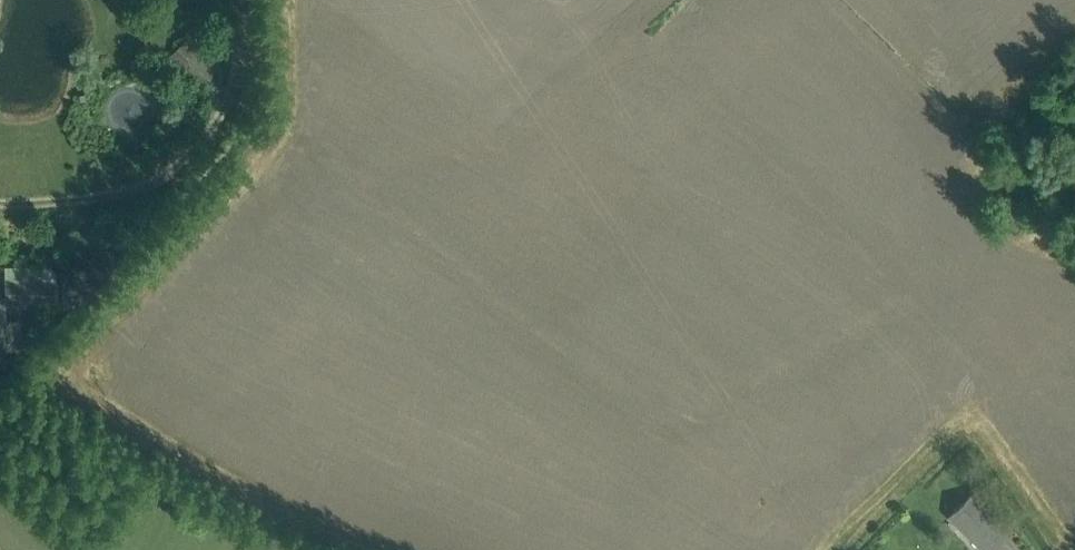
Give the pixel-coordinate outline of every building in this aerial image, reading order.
[(106,106),(119,128),(143,114),(130,92),(106,106)] [(1064,126),(1074,135),(1074,134),(1074,114),(1064,126)] [(50,271),(41,265),(4,266),(5,284),(6,299),(56,298),(55,282),(54,282),(54,279),(53,275),(50,271)] [(994,516),(972,494),(950,515),(984,549),(991,549),(1009,531),(994,516)]
